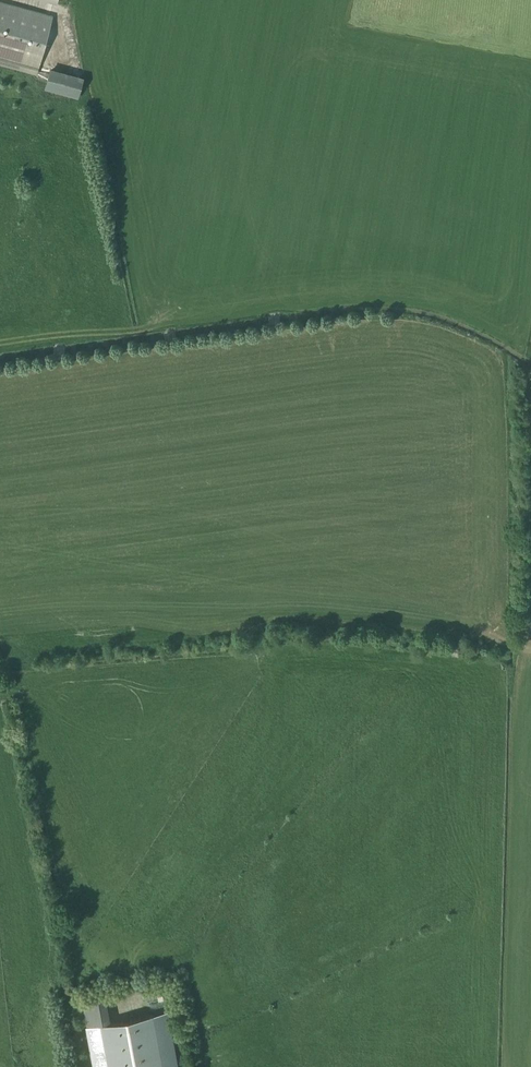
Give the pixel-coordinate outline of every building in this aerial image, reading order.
[(37,75),(38,68),(53,16),(0,2),(0,65),(37,75)] [(71,101),(77,81),(43,71),(37,91),(71,101)] [(100,1025),(108,1066),(162,1066),(153,1015),(100,1025)]
